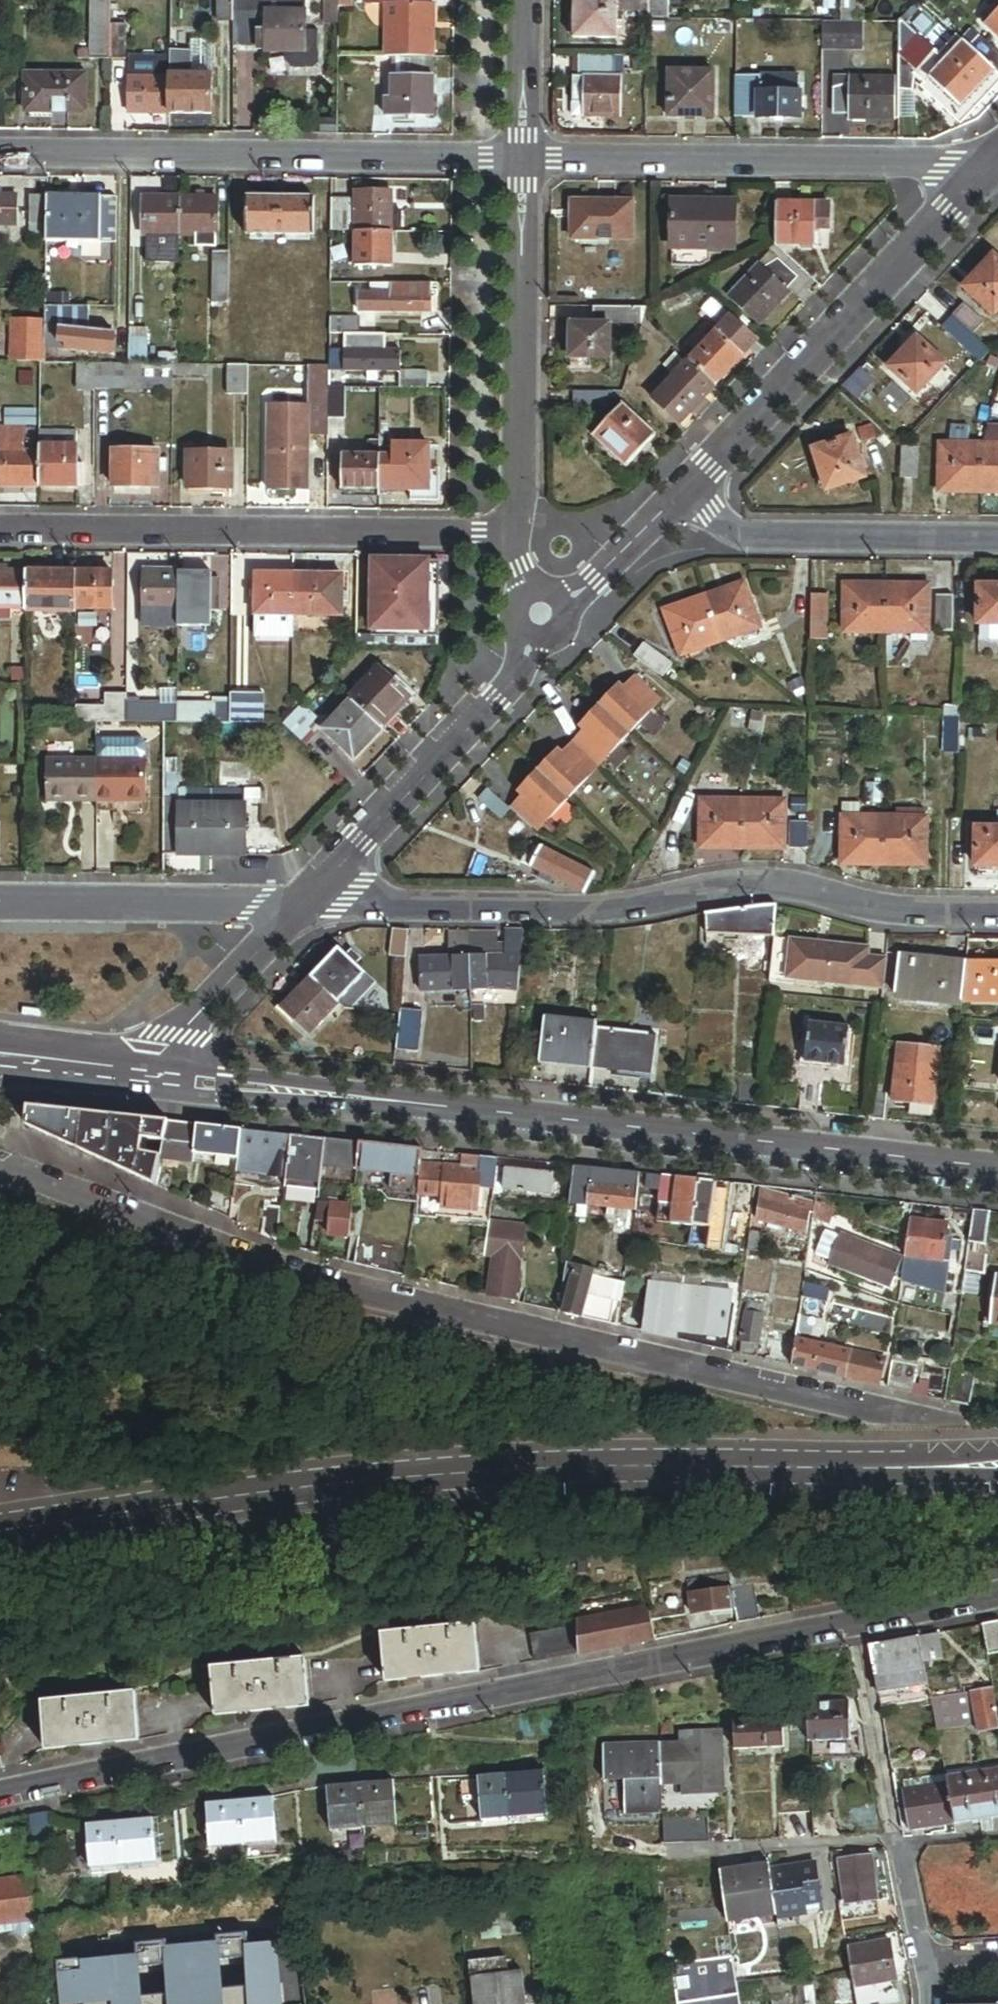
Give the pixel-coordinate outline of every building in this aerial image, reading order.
[(93,52),(81,52),(81,60),(112,60),(112,24),(112,0),(93,0),(93,52)] [(220,18),(234,18),(235,9),(235,0),(220,0),(220,18)] [(267,0),(235,0),(235,9),(240,9),(261,10),(267,10),(267,0)] [(267,10),(261,10),(261,24),(267,24),(267,14),(306,15),(306,0),(267,0),(267,10)] [(339,7),(339,8),(352,8),(352,0),(339,0),(339,7)] [(364,6),(386,6),(386,58),(434,58),(435,5),(424,4),(424,0),(364,0),(364,6)] [(617,0),(574,0),(573,40),(616,40),(617,13),(617,0)] [(617,13),(639,13),(638,20),(649,20),(649,19),(649,0),(617,0),(617,13)] [(649,19),(669,19),(669,0),(649,0),(649,19)] [(841,20),(856,20),(857,0),(841,0),(841,20)] [(919,1),(901,20),(937,53),(947,62),(964,43),(919,1)] [(339,8),(339,7),(326,7),(326,20),(339,20),(339,8)] [(988,26),(997,15),(997,8),(984,23),(988,26)] [(240,22),(234,22),(234,44),(258,44),(258,41),(267,41),(267,24),(261,24),(261,10),(240,9),(240,22)] [(267,14),(267,24),(267,41),(267,49),(267,52),(287,52),(306,53),(306,29),(306,15),(267,14)] [(988,26),(997,36),(997,15),(988,26)] [(755,22),(755,31),(775,31),(776,22),(755,22)] [(863,51),(863,22),(823,22),(823,50),(863,51)] [(112,24),(112,60),(127,60),(127,24),(112,24)] [(306,53),(287,52),(287,60),(292,65),(315,65),(320,61),(320,29),(306,29),(306,53)] [(974,52),(985,41),(975,32),(964,43),(974,52)] [(975,54),(996,73),(997,71),(997,53),(986,42),(975,54)] [(915,81),(921,79),(925,82),(921,86),(955,117),(962,109),(969,116),(997,85),(997,74),(996,73),(975,54),(974,52),(964,43),(947,62),(937,53),(917,74),(899,74),(899,93),(914,93),(915,81)] [(196,54),(171,54),(171,77),(192,77),(196,77),(196,54)] [(621,118),(622,57),(579,57),(579,77),(573,77),(572,117),(621,118)] [(393,78),(434,79),(434,60),(393,59),(393,78)] [(714,72),(669,72),(669,118),(714,119),(714,72)] [(86,76),(26,75),(26,114),(86,114),(86,76)] [(192,77),(171,77),(171,79),(171,115),(211,116),(212,77),(196,77),(192,77)] [(800,78),(737,77),(737,119),(799,119),(800,109),(805,110),(805,100),(800,100),(800,78)] [(171,115),(171,79),(129,78),(128,115),(171,115)] [(433,117),(434,79),(393,78),(393,101),(387,101),(386,117),(433,117)] [(851,116),(851,78),(839,78),(836,80),(835,116),(851,116)] [(896,79),(851,78),(851,116),(850,120),(896,121),(896,79)] [(962,109),(955,117),(962,124),(969,116),(962,109)] [(356,193),(356,200),(356,233),(386,233),(392,233),(392,213),(392,193),(356,193)] [(0,198),(0,228),(15,228),(16,198),(0,198)] [(46,227),(46,198),(30,198),(29,227),(46,227)] [(47,198),(46,245),(116,245),(116,200),(47,198)] [(356,200),(332,199),(332,205),(331,233),(356,233),(356,200)] [(180,238),(180,200),(143,200),(143,218),(143,238),(180,238)] [(216,200),(180,200),(180,238),(189,238),(189,250),(214,249),(216,238),(216,200)] [(314,201),(247,200),(247,237),(314,238),(314,201)] [(632,203),(571,202),(571,241),(632,241),(632,203)] [(734,204),(704,203),(704,207),(674,208),(673,247),(734,248),(734,204)] [(814,204),(776,205),(776,245),(814,245),(814,229),(814,204)] [(829,204),(814,204),(814,229),(829,230),(829,204)] [(317,268),(331,268),(331,233),(332,205),(318,205),(317,268)] [(392,233),(401,233),(402,213),(392,213),(392,233)] [(386,233),(356,233),(356,268),(391,268),(391,250),(386,250),(386,233)] [(760,265),(768,273),(779,261),(771,253),(760,265)] [(228,307),(228,256),(213,256),(213,307),(228,307)] [(243,256),(228,256),(228,307),(242,307),(243,256)] [(965,290),(995,316),(997,312),(997,262),(994,259),(965,290)] [(779,261),(768,273),(786,291),(796,280),(779,261)] [(786,291),(768,273),(760,265),(728,298),(758,327),(790,294),(786,291)] [(432,294),(432,285),(397,285),(396,294),(399,294),(432,294)] [(55,304),(56,290),(46,290),(46,293),(46,304),(55,304)] [(376,314),(376,294),(360,294),(359,314),(376,314)] [(399,294),(396,294),(376,294),(376,314),(431,314),(432,295),(432,294),(399,294)] [(965,306),(954,317),(974,336),(985,325),(965,306)] [(90,309),(46,308),(46,321),(45,326),(45,349),(64,351),(112,356),(114,333),(90,331),(90,309)] [(644,319),(647,308),(593,308),(592,326),(609,326),(642,327),(644,319)] [(990,353),(953,317),(943,327),(980,364),(990,353)] [(758,342),(731,318),(717,333),(744,358),(758,342)] [(330,320),(330,336),(345,336),(360,337),(360,320),(330,320)] [(12,321),(11,364),(41,364),(45,364),(45,349),(45,326),(46,321),(12,321)] [(609,360),(609,326),(592,326),(570,326),(570,360),(590,360),(609,360)] [(130,331),(130,363),(148,363),(148,331),(130,331)] [(717,333),(690,362),(716,387),(717,387),(744,358),(717,333)] [(360,337),(345,336),(345,352),(368,353),(368,343),(385,343),(385,337),(360,337)] [(918,340),(890,369),(917,395),(944,365),(918,340)] [(368,343),(368,353),(385,353),(385,343),(368,343)] [(330,352),(330,368),(330,372),(345,373),(345,352),(330,352)] [(368,353),(345,352),(345,373),(367,373),(377,373),(399,374),(400,353),(394,353),(385,353),(368,353)] [(270,354),(256,354),(256,367),(269,367),(270,354)] [(301,354),(285,354),(285,366),(301,366),(301,354)] [(676,354),(663,368),(674,378),(687,365),(676,354)] [(716,387),(690,362),(687,365),(674,378),(653,400),(681,425),(716,387)] [(95,376),(95,366),(73,365),(73,375),(93,376),(95,376)] [(125,392),(125,366),(95,366),(95,376),(95,392),(125,392)] [(131,366),(130,366),(125,366),(125,392),(141,392),(142,390),(142,366),(131,366)] [(159,366),(142,366),(142,390),(173,390),(173,378),(159,377),(159,366)] [(173,366),(159,366),(159,377),(173,378),(173,366)] [(227,367),(224,367),(224,393),(248,393),(249,367),(227,367)] [(330,406),(330,389),(330,372),(330,368),(315,368),(309,368),(308,409),(309,437),(329,437),(329,419),(330,406)] [(377,383),(377,373),(367,373),(367,383),(377,383)] [(400,374),(399,374),(399,390),(429,390),(429,374),(400,374)] [(95,394),(95,392),(95,376),(93,376),(73,375),(73,394),(95,394)] [(345,389),(330,389),(330,406),(329,419),(345,420),(345,389)] [(613,393),(575,393),(575,406),(613,407),(613,393)] [(592,439),(603,449),(626,469),(629,465),(656,437),(622,406),(592,439)] [(309,437),(308,409),(268,409),(268,491),(308,491),(309,437)] [(7,411),(6,427),(36,427),(37,412),(7,411)] [(24,454),(24,429),(0,429),(0,454),(24,454)] [(987,430),(982,447),(997,447),(997,430),(987,430)] [(908,433),(897,445),(901,449),(912,437),(908,433)] [(78,434),(39,434),(39,448),(78,448),(78,434)] [(380,456),(379,491),(390,492),(392,445),(392,438),(380,437),(380,456)] [(852,439),(814,452),(827,491),(865,479),(852,439)] [(390,492),(405,492),(428,492),(429,470),(429,447),(392,445),(390,492)] [(982,494),(982,447),(940,446),(940,493),(982,494)] [(982,447),(982,494),(997,494),(997,447),(982,447)] [(78,448),(39,448),(39,454),(39,489),(77,489),(78,448)] [(900,451),(900,480),(917,481),(918,451),(900,451)] [(158,471),(158,464),(158,454),(115,453),(114,490),(158,490),(158,471)] [(39,454),(24,454),(0,454),(0,488),(39,489),(39,454)] [(231,455),(188,455),(188,490),(231,491),(231,455)] [(341,491),(379,491),(380,456),(342,456),(341,491)] [(428,492),(405,492),(405,501),(438,502),(439,470),(429,470),(428,492)] [(407,638),(438,638),(439,564),(368,564),(368,596),(368,605),(396,606),(408,606),(407,638)] [(11,611),(26,611),(26,573),(0,573),(0,611),(11,611)] [(26,611),(26,613),(77,614),(77,611),(78,574),(26,573),(26,611)] [(113,574),(78,574),(77,611),(113,611),(113,574)] [(178,613),(179,575),(145,575),(145,593),(145,612),(178,613)] [(212,576),(179,575),(178,613),(211,613),(212,594),(212,581),(212,576)] [(293,617),(294,577),(257,576),(257,594),(257,600),(257,617),(293,617)] [(331,577),(294,577),(293,617),(331,618),(331,577)] [(343,577),(331,577),(331,618),(343,618),(343,604),(343,595),(343,577)] [(744,585),(705,599),(720,642),(760,628),(744,585)] [(886,633),(887,586),(845,586),(845,632),(885,633),(886,633)] [(928,587),(887,586),(886,633),(912,633),(928,633),(928,587)] [(978,588),(978,625),(983,625),(983,640),(997,640),(997,588),(978,588)] [(212,594),(211,613),(219,613),(220,594),(212,594)] [(829,596),(812,595),(811,642),(828,641),(829,596)] [(368,596),(358,597),(357,637),(368,637),(368,605),(368,596)] [(954,597),(945,597),(938,597),(937,633),(954,634),(954,597)] [(720,642),(705,599),(665,613),(681,656),(720,642)] [(357,646),(438,648),(438,638),(407,638),(408,606),(396,606),(368,605),(368,637),(357,637),(357,646)] [(0,611),(0,621),(10,621),(11,611),(0,611)] [(178,627),(178,613),(145,612),(145,627),(178,627)] [(211,613),(178,613),(178,627),(211,628),(211,613)] [(293,640),(293,617),(257,617),(256,640),(293,640)] [(928,633),(912,633),(912,642),(927,642),(928,633)] [(646,645),(635,658),(664,679),(674,666),(646,645)] [(378,669),(351,697),(383,727),(410,697),(378,669)] [(25,670),(12,670),(12,684),(25,684),(25,670)] [(583,733),(573,744),(601,769),(661,703),(634,678),(624,689),(617,697),(612,692),(586,721),(590,725),(583,733)] [(619,685),(612,692),(617,697),(624,689),(619,685)] [(77,708),(77,724),(127,725),(127,704),(127,700),(127,696),(106,696),(106,708),(77,708)] [(232,696),(232,705),(232,726),(265,726),(266,696),(232,696)] [(383,727),(351,697),(349,699),(353,703),(381,729),(383,727)] [(381,729),(353,703),(325,731),(355,758),(381,729)] [(127,704),(127,725),(162,725),(163,705),(140,705),(127,704)] [(163,705),(162,725),(178,725),(178,705),(163,705)] [(186,705),(178,705),(178,725),(186,725),(186,705)] [(186,725),(226,725),(227,705),(211,705),(186,705),(186,725)] [(318,722),(301,707),(284,726),(305,746),(318,731),(318,722)] [(945,707),(945,717),(960,718),(961,718),(960,707),(945,707)] [(960,718),(945,717),(944,752),(960,753),(960,718)] [(578,728),(583,733),(590,725),(586,721),(578,728)] [(145,758),(146,746),(140,741),(96,741),(96,761),(141,762),(141,761),(145,758)] [(510,811),(537,836),(601,769),(573,744),(562,755),(556,762),(551,758),(522,788),(527,793),(520,800),(510,811)] [(557,751),(551,758),(556,762),(562,755),(557,751)] [(96,803),(96,761),(47,761),(46,803),(96,803)] [(141,762),(96,761),(96,803),(112,804),(140,804),(145,804),(145,762),(141,762)] [(906,775),(894,775),(894,790),(906,790),(906,775)] [(163,777),(163,858),(245,858),(246,792),(179,792),(179,777),(163,777)] [(866,784),(866,805),(881,805),(881,785),(866,784)] [(522,788),(516,795),(520,800),(527,793),(522,788)] [(509,811),(488,792),(479,802),(500,821),(509,811)] [(112,804),(96,803),(95,814),(112,814),(112,804)] [(742,849),(742,803),(701,803),(701,849),(742,849)] [(784,804),(742,803),(742,849),(783,850),(784,804)] [(140,804),(112,804),(112,814),(112,817),(140,817),(140,804)] [(843,818),(859,819),(859,806),(843,806),(843,818)] [(896,811),(896,819),(910,819),(910,811),(896,811)] [(910,819),(925,820),(925,812),(910,811),(910,819)] [(884,866),(885,819),(859,819),(843,818),(843,866),(884,866)] [(896,819),(885,819),(884,866),(925,866),(926,820),(925,820),(910,819),(896,819)] [(809,831),(809,823),(793,822),(793,831),(809,831)] [(976,830),(976,867),(997,867),(997,830),(976,830)] [(809,850),(809,831),(793,831),(792,850),(809,850)] [(554,879),(585,895),(594,875),(531,844),(522,864),(541,874),(554,879)] [(554,879),(541,874),(538,880),(550,886),(554,879)] [(747,909),(706,915),(707,936),(775,938),(777,909),(777,907),(764,907),(747,909)] [(519,993),(524,933),(507,931),(505,948),(498,948),(497,934),(470,935),(472,992),(500,991),(519,993)] [(391,960),(407,961),(410,934),(394,932),(391,960)] [(422,994),(472,992),(470,935),(448,935),(449,958),(420,959),(422,994)] [(787,981),(791,942),(774,940),(770,984),(786,985),(787,981)] [(885,991),(888,961),(869,959),(870,950),(830,946),(830,948),(821,947),(821,945),(791,942),(787,981),(885,991)] [(338,952),(311,980),(338,1006),(365,978),(355,968),(346,960),(338,952)] [(352,954),(346,960),(355,968),(361,963),(352,954)] [(967,963),(967,962),(900,956),(896,995),(905,996),(918,997),(918,1004),(940,1007),(941,1000),(942,1000),(963,1003),(967,963)] [(967,963),(963,1003),(997,1003),(997,963),(967,963)] [(365,978),(338,1006),(343,1011),(353,1013),(375,988),(365,978)] [(338,1006),(311,980),(281,1011),(307,1037),(325,1019),(338,1006)] [(338,1006),(325,1019),(333,1027),(346,1014),(343,1011),(338,1006)] [(473,1007),(473,1022),(484,1022),(484,1007),(473,1007)] [(402,1011),(397,1052),(418,1055),(423,1013),(402,1011)] [(599,1030),(599,1025),(547,1019),(542,1065),(594,1070),(599,1030)] [(850,1028),(809,1024),(806,1064),(846,1068),(850,1028)] [(658,1037),(599,1030),(594,1070),(654,1078),(658,1037)] [(938,1069),(940,1049),(899,1044),(897,1064),(938,1069)] [(938,1069),(897,1064),(893,1103),(910,1105),(909,1115),(933,1117),(938,1069)] [(155,1186),(159,1169),(161,1161),(161,1159),(141,1154),(145,1138),(165,1142),(169,1123),(28,1107),(26,1126),(155,1186)] [(161,1159),(161,1161),(181,1163),(195,1164),(196,1157),(200,1127),(169,1123),(165,1142),(161,1159)] [(244,1132),(200,1127),(196,1157),(219,1159),(241,1162),(244,1132)] [(293,1137),(244,1132),(241,1162),(240,1170),(240,1171),(266,1173),(274,1174),(274,1178),(275,1178),(288,1179),(293,1137)] [(326,1141),(293,1137),(288,1179),(286,1196),(320,1199),(324,1167),(324,1165),(326,1141)] [(362,1145),(326,1141),(324,1165),(359,1169),(362,1145)] [(425,1152),(362,1145),(359,1169),(359,1171),(422,1178),(423,1164),(425,1152)] [(498,1168),(499,1160),(464,1157),(463,1168),(423,1164),(422,1178),(420,1194),(446,1197),(444,1209),(479,1213),(482,1189),(496,1191),(498,1168)] [(240,1170),(241,1162),(219,1159),(218,1167),(240,1170)] [(180,1173),(181,1163),(161,1161),(159,1169),(175,1172),(180,1173)] [(496,1191),(495,1196),(504,1197),(505,1191),(554,1198),(557,1176),(498,1168),(496,1191)] [(581,1168),(576,1168),(573,1206),(576,1205),(581,1168)] [(576,1205),(576,1208),(608,1210),(618,1211),(637,1212),(640,1174),(581,1168),(576,1205)] [(175,1172),(159,1169),(155,1186),(171,1194),(175,1172)] [(274,1174),(266,1173),(265,1182),(274,1183),(275,1178),(274,1178),(274,1174)] [(696,1208),(699,1181),(663,1177),(660,1204),(676,1206),(674,1224),(694,1227),(696,1208)] [(716,1183),(699,1181),(696,1208),(713,1210),(716,1183)] [(234,1224),(237,1193),(219,1191),(216,1215),(234,1224)] [(811,1214),(815,1215),(816,1207),(765,1191),(763,1201),(811,1214)] [(811,1214),(763,1201),(758,1221),(773,1225),(780,1227),(809,1236),(811,1214)] [(331,1235),(352,1237),(355,1206),(334,1203),(331,1235)] [(835,1213),(822,1207),(819,1222),(830,1226),(835,1213)] [(696,1208),(694,1227),(710,1229),(713,1210),(696,1208)] [(281,1246),(285,1212),(268,1210),(265,1238),(281,1246)] [(618,1211),(608,1210),(608,1218),(617,1219),(618,1211)] [(990,1214),(974,1212),(970,1243),(986,1245),(990,1214)] [(491,1219),(486,1257),(496,1258),(491,1295),(518,1302),(529,1225),(491,1219)] [(948,1225),(910,1220),(905,1258),(943,1263),(948,1225)] [(816,1254),(833,1261),(841,1239),(825,1232),(816,1254)] [(758,1234),(750,1233),(748,1252),(755,1253),(758,1234)] [(894,1280),(902,1259),(842,1235),(841,1239),(833,1261),(831,1266),(890,1289),(894,1280)] [(358,1264),(408,1276),(413,1244),(361,1237),(358,1264)] [(968,1257),(965,1272),(980,1274),(982,1259),(968,1257)] [(905,1260),(902,1281),(924,1288),(940,1293),(943,1263),(905,1258),(905,1260)] [(894,1280),(902,1283),(902,1281),(905,1260),(902,1259),(894,1280)] [(595,1272),(568,1266),(564,1295),(565,1313),(583,1319),(589,1296),(593,1278),(595,1272)] [(676,1340),(685,1282),(652,1274),(644,1333),(676,1340)] [(599,1279),(593,1278),(589,1296),(615,1302),(618,1287),(617,1286),(618,1285),(599,1280),(599,1279)] [(997,1325),(997,1278),(995,1278),(990,1324),(997,1325)] [(902,1283),(900,1297),(919,1306),(924,1288),(902,1281),(902,1283)] [(735,1293),(685,1282),(676,1340),(727,1352),(735,1293)] [(747,1302),(740,1355),(757,1359),(765,1305),(747,1302)] [(801,1317),(799,1334),(809,1335),(812,1319),(801,1317)] [(798,1341),(794,1366),(852,1379),(853,1374),(854,1374),(853,1379),(858,1381),(858,1382),(872,1386),(873,1384),(882,1386),(886,1357),(798,1341)] [(888,1389),(914,1395),(918,1366),(891,1362),(888,1389)] [(976,1384),(950,1378),(946,1402),(971,1408),(976,1384)] [(587,1562),(579,1563),(579,1572),(588,1572),(587,1562)] [(732,1589),(731,1578),(731,1576),(688,1581),(690,1594),(732,1589)] [(751,1586),(732,1589),(736,1610),(737,1614),(756,1611),(751,1586)] [(736,1610),(732,1589),(690,1594),(693,1617),(736,1610)] [(578,1629),(580,1657),(656,1641),(648,1605),(577,1619),(578,1629)] [(739,1624),(757,1621),(756,1611),(737,1614),(739,1624)] [(985,1626),(990,1656),(997,1654),(997,1624),(985,1626)] [(390,1685),(484,1677),(479,1627),(385,1636),(390,1685)] [(580,1657),(578,1629),(560,1633),(565,1660),(580,1657)] [(565,1660),(560,1633),(546,1636),(551,1663),(565,1660)] [(551,1663),(546,1636),(532,1639),(538,1666),(551,1663)] [(940,1638),(922,1641),(926,1663),(944,1660),(940,1638)] [(922,1641),(922,1639),(870,1649),(880,1697),(931,1687),(926,1663),(922,1641)] [(219,1720),(311,1711),(306,1662),(213,1670),(219,1720)] [(880,1702),(932,1692),(931,1687),(880,1697),(880,1702)] [(994,1690),(974,1692),(933,1700),(939,1732),(966,1727),(970,1729),(981,1732),(997,1729),(997,1710),(994,1690)] [(46,1755),(140,1745),(136,1696),(40,1705),(46,1755)] [(848,1700),(809,1703),(811,1742),(850,1740),(848,1700)] [(656,1710),(639,1711),(640,1723),(657,1722),(656,1710)] [(785,1719),(734,1722),(735,1750),(786,1748),(785,1719)] [(680,1745),(659,1746),(661,1784),(683,1783),(683,1794),(723,1792),(719,1731),(680,1733),(680,1745)] [(659,1743),(603,1747),(605,1782),(625,1780),(627,1816),(663,1813),(661,1784),(659,1746),(659,1743)] [(979,1774),(987,1818),(997,1816),(997,1771),(979,1774)] [(544,1774),(507,1777),(510,1817),(548,1814),(544,1774)] [(957,1822),(987,1818),(979,1774),(948,1779),(949,1782),(957,1822)] [(510,1817),(507,1777),(478,1780),(482,1820),(510,1817)] [(957,1822),(949,1782),(903,1788),(912,1829),(957,1822)] [(391,1787),(360,1789),(364,1829),(394,1826),(391,1787)] [(364,1829),(360,1789),(327,1792),(331,1832),(364,1829)] [(272,1802),(238,1805),(241,1839),(274,1836),(272,1802)] [(241,1839),(238,1805),(205,1808),(207,1842),(241,1839)] [(548,1814),(510,1817),(511,1822),(548,1818),(548,1814)] [(663,1820),(665,1846),(684,1844),(710,1835),(709,1818),(663,1820)] [(151,1824),(114,1827),(117,1862),(155,1858),(151,1824)] [(117,1862),(114,1827),(86,1830),(90,1864),(117,1862)] [(846,1905),(842,1906),(845,1923),(881,1918),(873,1856),(840,1861),(846,1905)] [(155,1858),(117,1862),(117,1866),(156,1863),(155,1858)] [(817,1863),(772,1870),(778,1909),(780,1924),(811,1920),(810,1915),(825,1912),(817,1863)] [(772,1870),(771,1865),(720,1873),(728,1924),(751,1920),(750,1913),(778,1909),(772,1870)] [(40,1920),(36,1876),(0,1881),(0,1925),(40,1920)] [(811,1920),(780,1924),(782,1933),(811,1928),(825,1912),(810,1915),(811,1920)] [(14,1934),(22,1940),(27,1932),(42,1930),(40,1920),(0,1925),(0,1935),(14,1934)] [(58,2003),(281,2003),(275,1944),(248,1947),(246,1934),(215,1937),(216,1944),(166,1949),(165,1942),(134,1946),(135,1958),(83,1964),(83,1958),(53,1961),(57,1997),(58,2003)] [(893,1943),(850,1951),(854,1974),(857,1989),(900,1981),(893,1943)] [(679,2003),(684,2003),(740,1996),(734,1957),(673,1966),(679,2003)] [(471,1965),(476,2003),(528,2003),(524,1974),(511,1975),(509,1960),(471,1965)] [(797,1983),(800,2003),(826,2003),(823,1979),(797,1983)]
